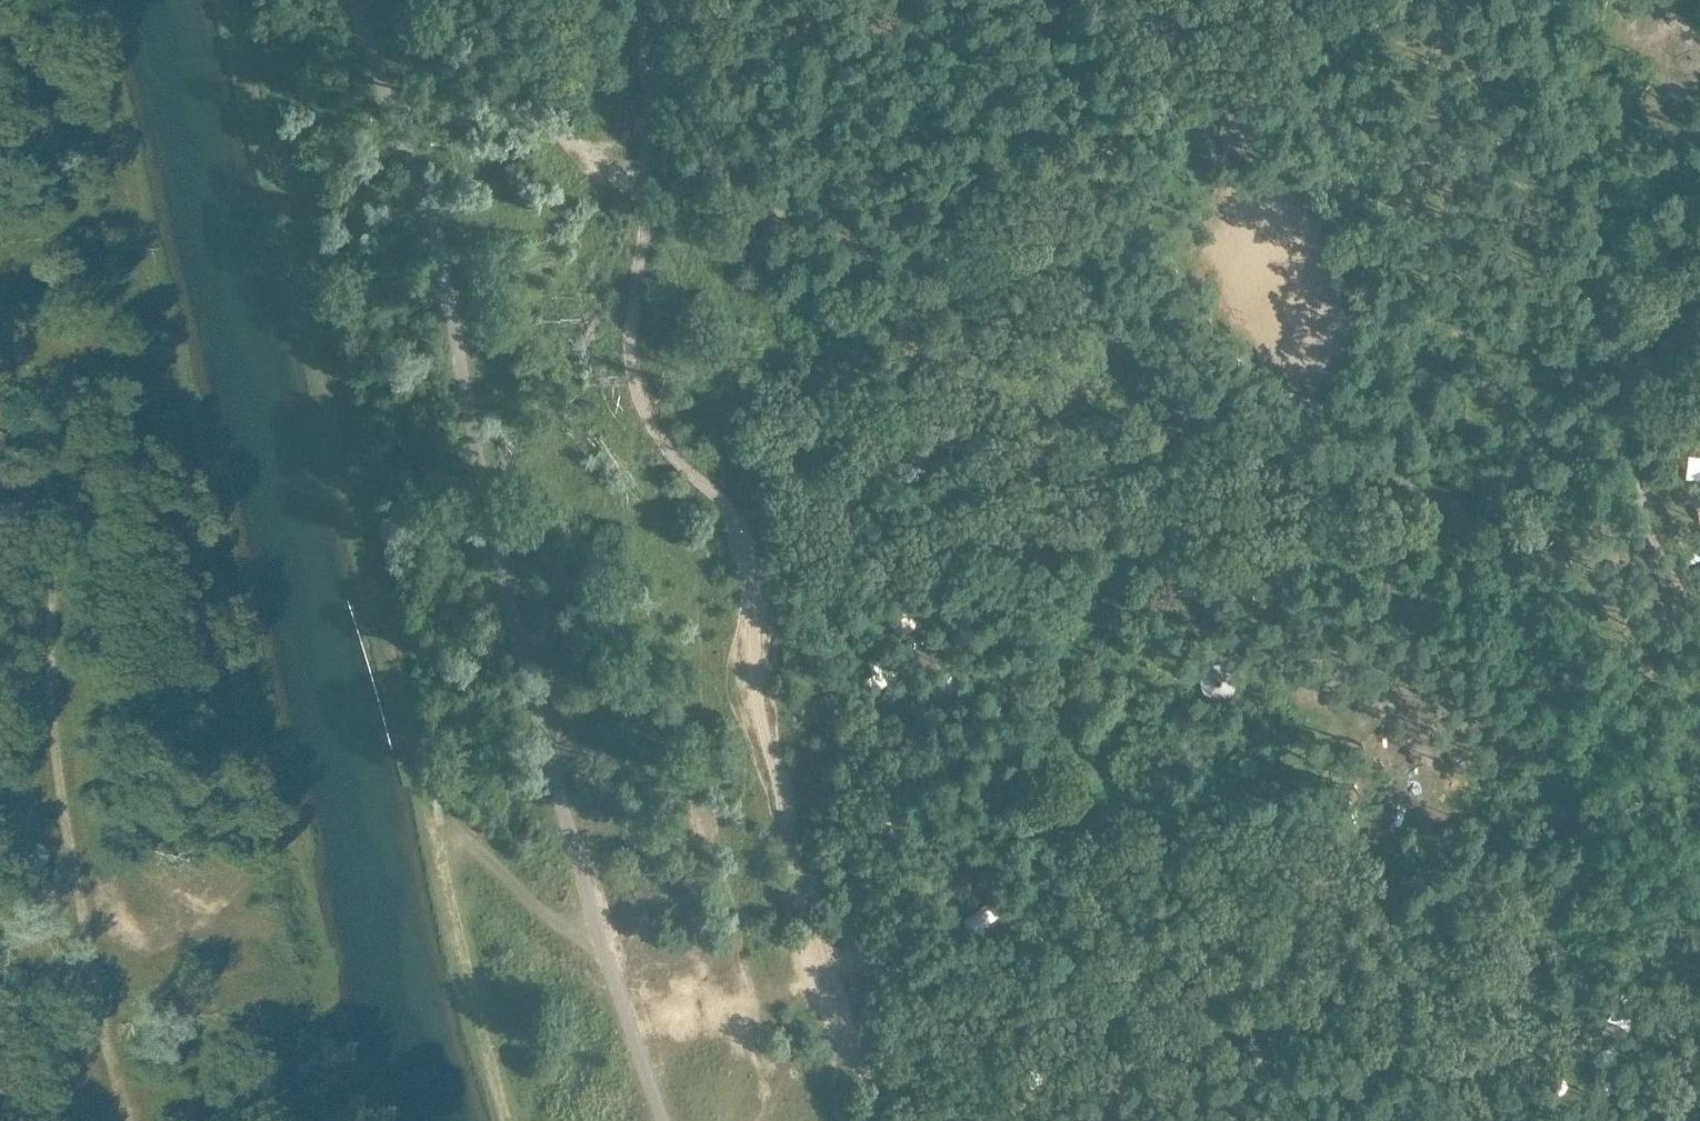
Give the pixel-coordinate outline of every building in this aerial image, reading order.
[(1686,475),(1699,476),(1699,454),(1687,453),(1686,475)] [(1313,908),(1322,899),(1308,888),(1300,897),(1313,908)]
